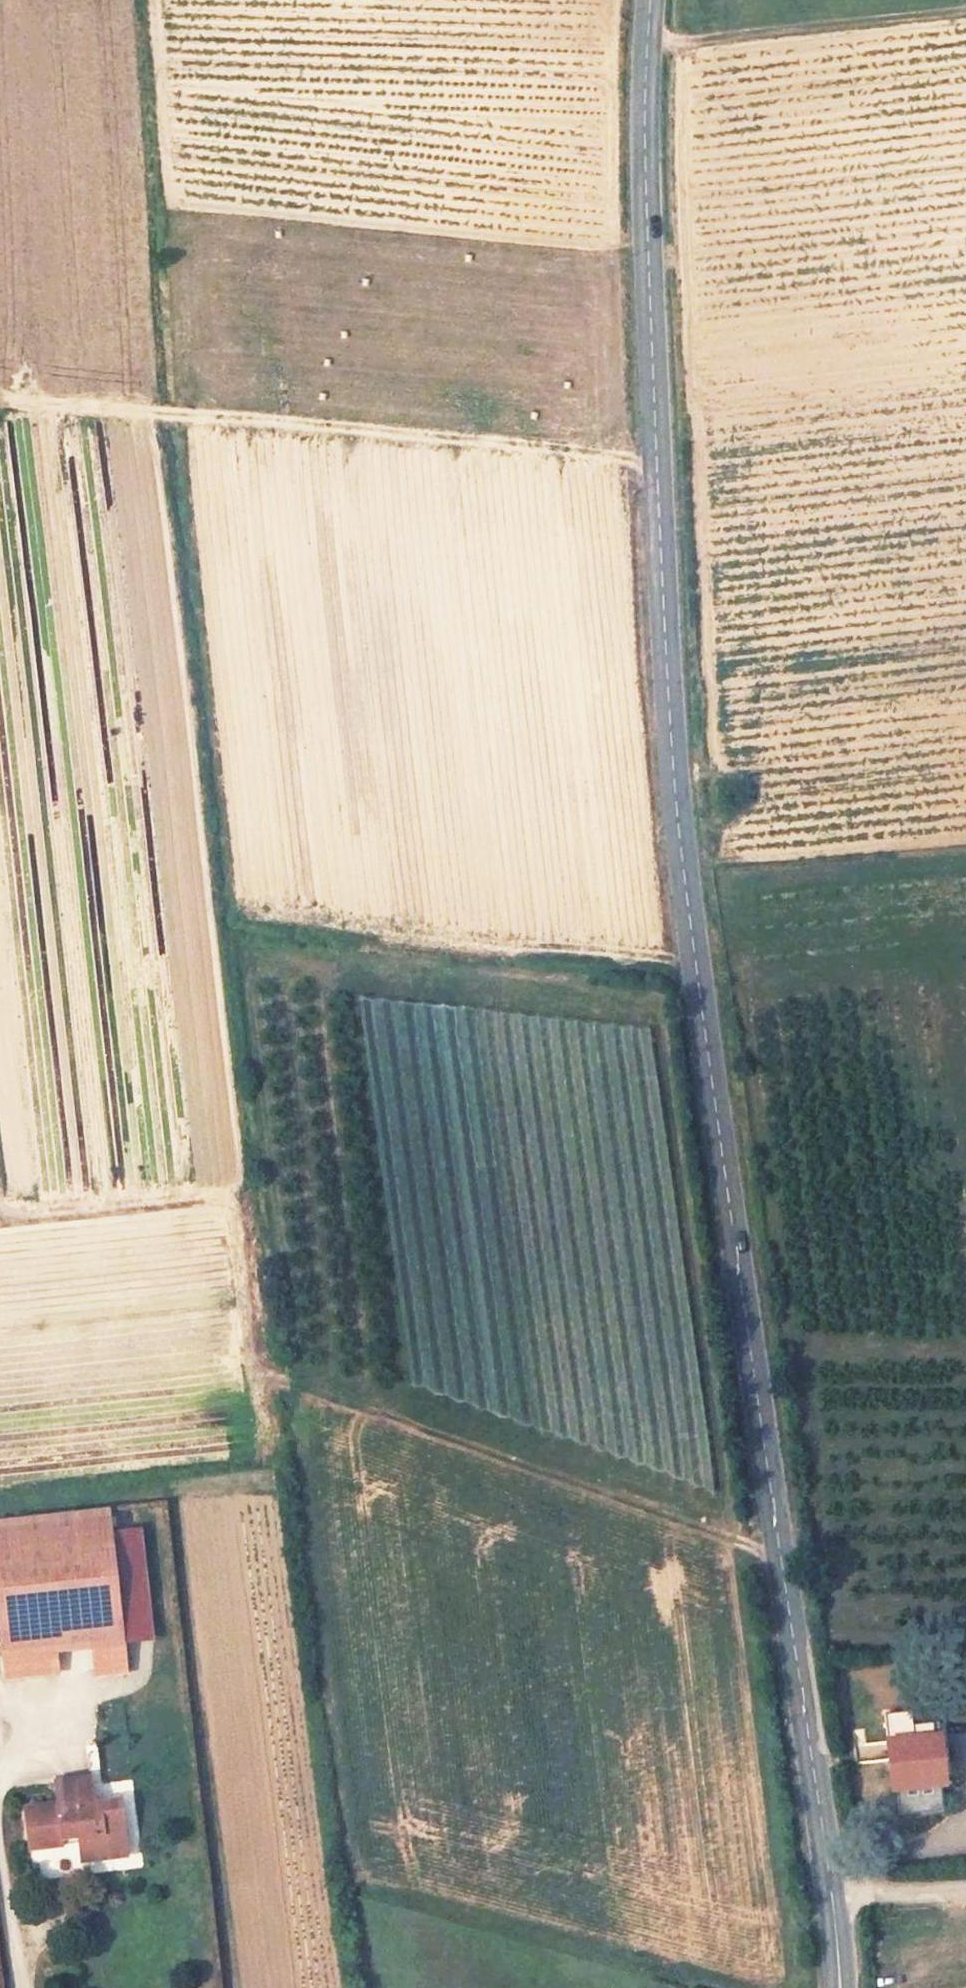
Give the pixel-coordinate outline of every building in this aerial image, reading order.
[(0,1520),(0,1634),(5,1677),(61,1671),(58,1649),(93,1645),(96,1673),(128,1670),(125,1641),(114,1531),(111,1508),(0,1520)] [(114,1531),(125,1641),(154,1638),(142,1528),(114,1531)] [(945,1791),(942,1757),(940,1741),(888,1746),(892,1795),(945,1791)] [(124,1838),(120,1793),(95,1795),(93,1778),(59,1781),(60,1800),(26,1805),(30,1848),(58,1846),(58,1838),(77,1837),(79,1851),(99,1848),(100,1841),(124,1838)] [(126,1857),(124,1838),(100,1841),(99,1848),(79,1851),(80,1862),(126,1857)]
